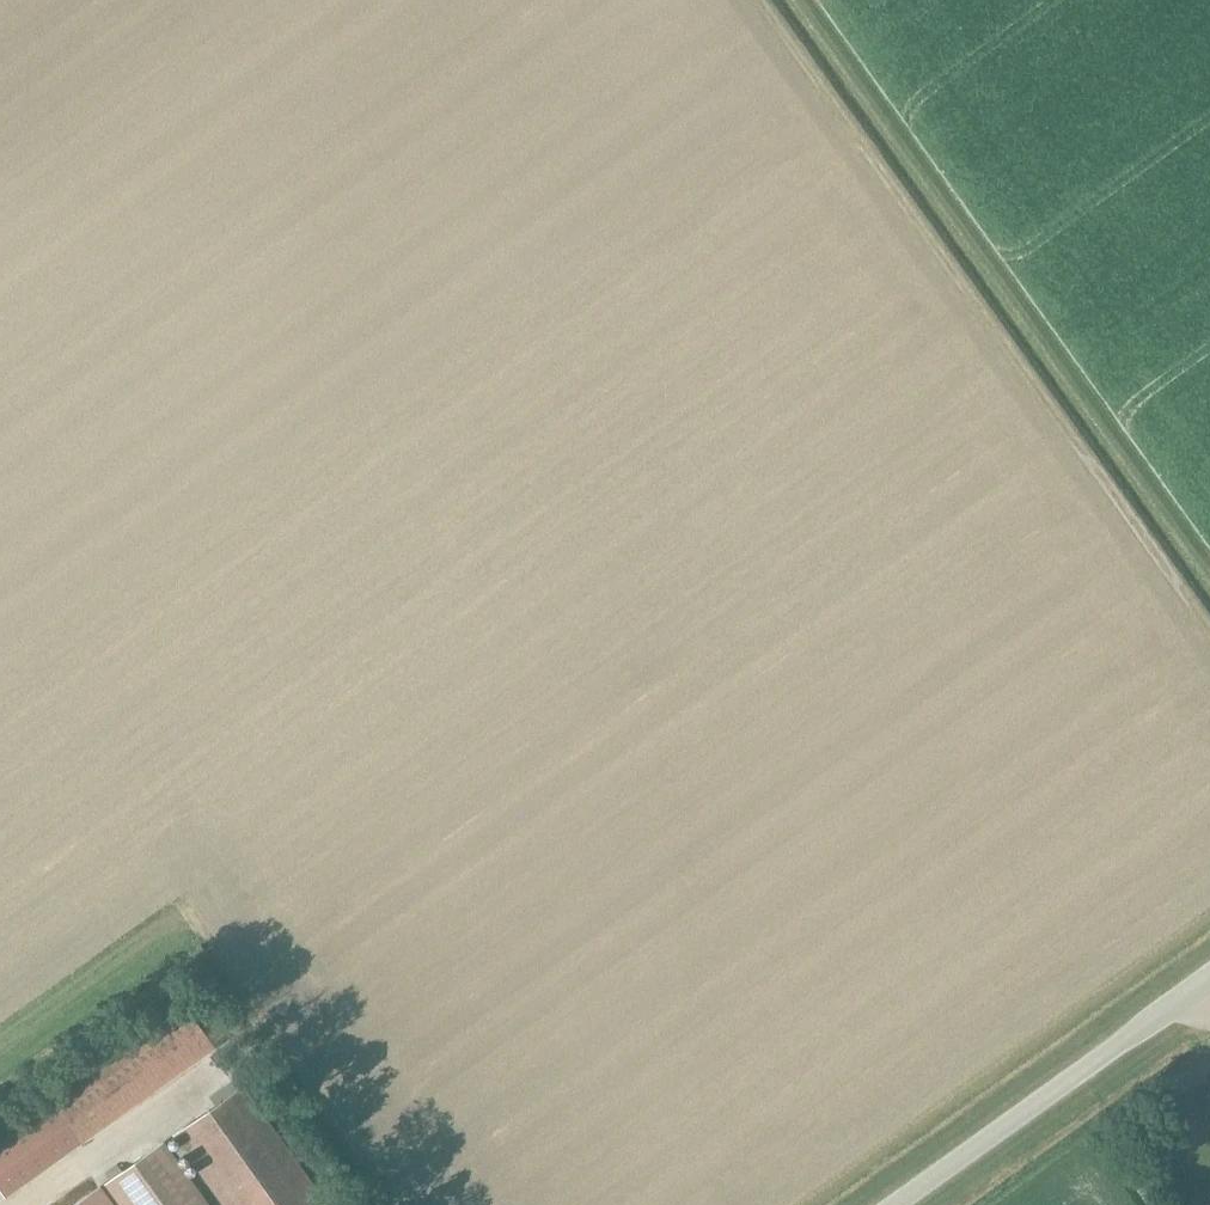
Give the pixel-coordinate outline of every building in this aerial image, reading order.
[(213,1048),(185,1009),(58,1099),(86,1138),(213,1048)] [(224,1204),(325,1204),(241,1088),(174,1135),(224,1204)] [(0,1141),(0,1192),(4,1198),(86,1138),(58,1099),(0,1141)] [(160,1145),(104,1185),(119,1204),(204,1204),(160,1145)] [(99,1189),(76,1204),(110,1204),(99,1189)]
